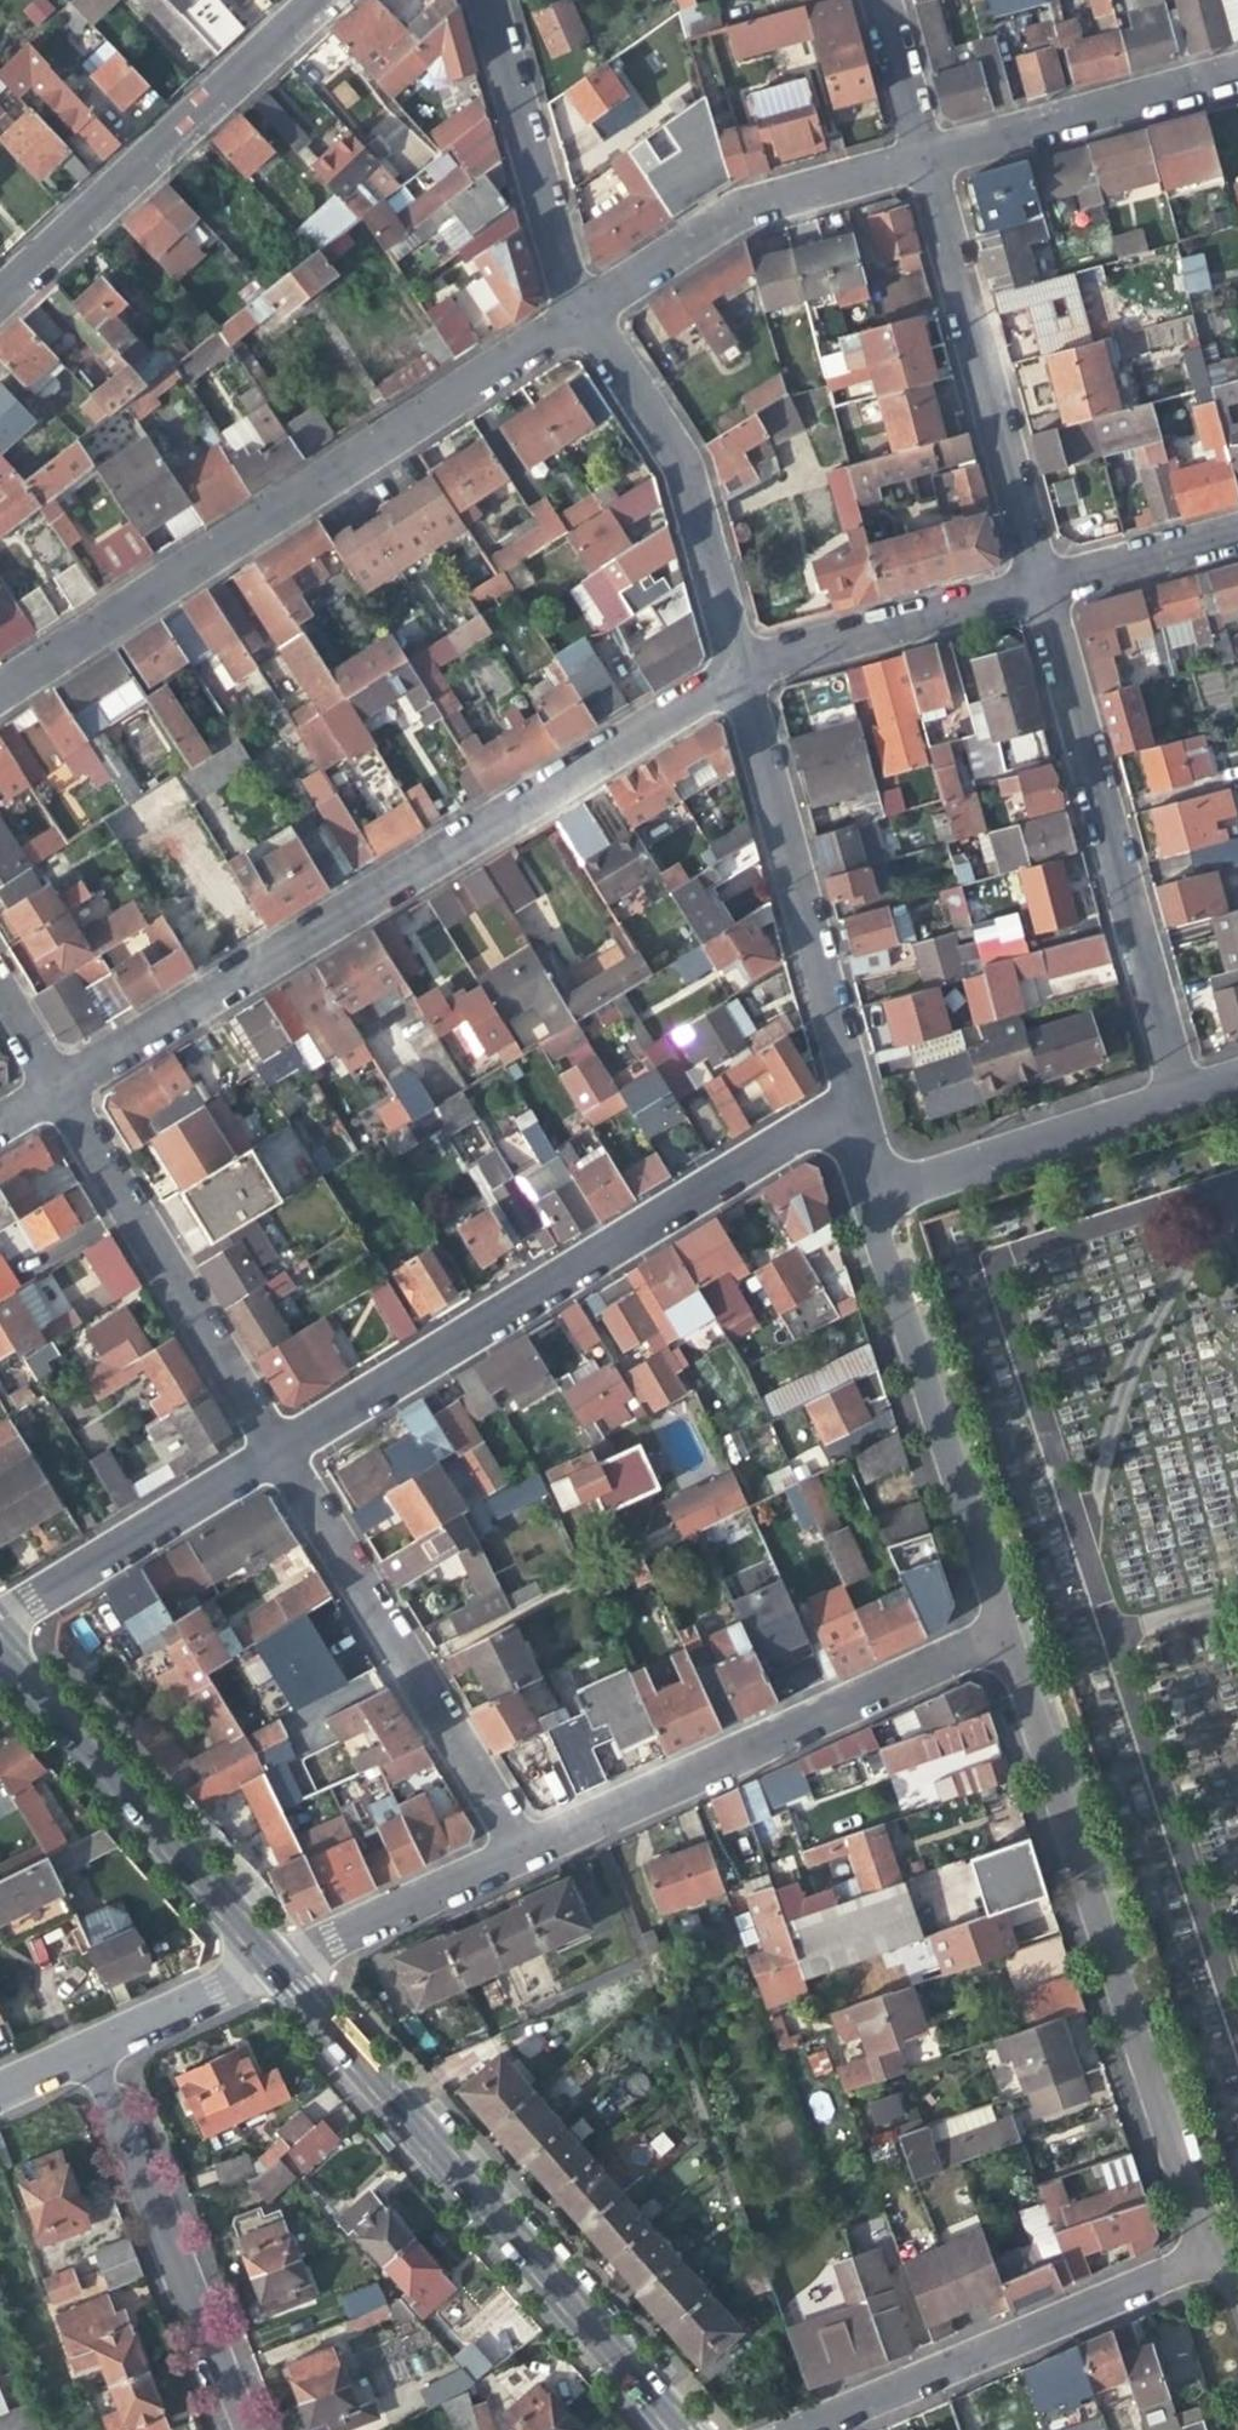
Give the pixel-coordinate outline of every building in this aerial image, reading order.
[(24,9),(37,26),(57,8),(48,0),(34,0),(24,9)] [(113,0),(72,0),(70,2),(87,20),(89,23),(113,0)] [(202,67),(218,52),(170,0),(139,0),(190,54),(202,67)] [(218,52),(240,31),(231,21),(211,0),(190,0),(187,2),(186,0),(170,0),(218,52)] [(375,0),(362,0),(330,30),(365,68),(402,30),(375,0)] [(402,30),(365,68),(376,80),(456,8),(454,0),(439,0),(402,30)] [(587,39),(569,0),(533,0),(526,4),(541,36),(551,57),(587,39)] [(688,37),(717,29),(709,0),(678,0),(688,37)] [(848,0),(817,0),(803,4),(811,34),(830,103),(855,97),(874,93),(848,0)] [(913,5),(923,41),(942,35),(932,0),(930,0),(913,5)] [(1032,48),(1059,41),(1055,26),(1048,0),(1030,0),(1037,24),(1026,26),(1032,48)] [(1055,26),(1059,41),(1072,86),(1102,77),(1129,70),(1118,33),(1112,11),(1109,0),(1091,0),(1095,16),(1065,24),(1059,0),(1048,0),(1055,26)] [(1118,33),(1129,70),(1140,67),(1154,63),(1176,57),(1164,13),(1160,0),(1120,0),(1129,30),(1118,33)] [(1178,9),(1179,13),(1190,53),(1217,46),(1227,43),(1215,0),(1175,0),(1178,9)] [(75,31),(87,20),(70,2),(59,13),(75,31)] [(803,4),(727,26),(735,56),(811,34),(803,4)] [(449,76),(474,71),(469,54),(456,8),(376,80),(390,96),(441,50),(449,76)] [(1178,9),(1164,13),(1176,57),(1190,53),(1179,13),(1178,9)] [(81,67),(91,77),(117,52),(107,41),(81,67)] [(1049,92),(1072,86),(1059,41),(1032,48),(1015,53),(1028,98),(1049,92)] [(925,48),(942,112),(954,119),(979,112),(1014,102),(1002,59),(953,73),(945,42),(925,48)] [(121,143),(92,113),(26,44),(0,70),(0,79),(1,80),(31,110),(31,112),(32,112),(44,100),(50,95),(79,126),(81,124),(109,154),(121,143)] [(148,84),(117,52),(91,77),(90,77),(121,110),(138,94),(148,84)] [(602,65),(565,89),(586,119),(601,141),(637,114),(602,65)] [(805,79),(746,95),(755,127),(765,162),(789,155),(787,149),(806,143),(821,139),(805,79)] [(331,93),(349,108),(361,94),(342,80),(331,93)] [(468,87),(473,104),(481,98),(478,84),(468,87)] [(388,195),(401,184),(376,158),(374,160),(350,132),(332,149),(319,160),(297,137),(301,132),(263,92),(249,105),(310,169),(314,164),(339,193),(335,196),(358,220),(360,217),(372,208),(350,183),(364,169),(388,195)] [(632,146),(671,216),(703,196),(728,180),(725,170),(714,130),(705,97),(632,146)] [(428,138),(434,145),(440,152),(487,117),(481,98),(473,104),(428,138)] [(59,160),(69,151),(40,120),(32,112),(31,112),(31,110),(0,140),(0,141),(37,180),(51,167),(59,160)] [(229,124),(211,140),(245,177),(274,149),(241,113),(229,124)] [(1174,122),(1150,128),(1164,187),(1221,172),(1206,114),(1174,122)] [(358,137),(376,158),(401,184),(412,175),(440,152),(434,145),(415,160),(384,127),(373,115),(366,121),(370,125),(358,137)] [(412,175),(436,211),(500,162),(492,134),(487,117),(440,152),(412,175)] [(736,133),(733,125),(714,130),(725,170),(728,180),(735,178),(747,174),(736,133)] [(765,162),(755,127),(736,133),(747,174),(752,173),(758,172),(767,169),(765,162)] [(1100,192),(1158,177),(1146,131),(1117,139),(1088,147),(1100,192)] [(192,158),(178,171),(205,200),(235,172),(208,143),(192,158)] [(671,216),(632,146),(612,160),(627,187),(632,197),(620,205),(581,230),(590,261),(597,264),(647,231),(671,216)] [(1081,189),(1087,212),(1104,208),(1100,192),(1088,147),(1060,155),(1039,160),(1049,197),(1081,189)] [(59,160),(79,181),(90,172),(69,151),(59,160)] [(977,199),(986,231),(1044,215),(1030,163),(1029,161),(1029,160),(1011,165),(971,176),(977,199)] [(1057,220),(1087,212),(1081,189),(1049,197),(1039,160),(1030,163),(1044,215),(1049,236),(1051,244),(1062,241),(1057,220)] [(494,190),(506,181),(500,162),(436,211),(422,221),(406,234),(383,251),(390,262),(431,232),(450,258),(465,246),(514,210),(511,201),(506,205),(500,198),(494,190)] [(139,207),(121,224),(168,274),(212,233),(165,183),(139,207)] [(615,195),(620,205),(632,197),(627,187),(615,195)] [(296,231),(317,253),(318,251),(358,220),(335,196),(296,231)] [(867,205),(885,275),(921,265),(904,203),(895,197),(882,200),(867,205)] [(383,198),(372,208),(360,217),(369,230),(383,251),(406,234),(422,221),(410,206),(396,217),(383,198)] [(1097,249),(1113,245),(1111,234),(1104,208),(1087,212),(1097,249)] [(486,313),(497,331),(514,320),(533,308),(538,295),(514,210),(465,246),(495,290),(502,301),(486,313)] [(1023,243),(1049,236),(1044,215),(986,231),(976,233),(984,265),(992,294),(1033,282),(1023,243)] [(328,263),(369,230),(360,217),(358,220),(318,251),(317,253),(268,293),(263,297),(220,329),(229,343),(237,336),(273,309),(281,318),(304,298),(335,273),(328,263)] [(1139,227),(1111,234),(1113,245),(1118,260),(1145,253),(1139,227)] [(836,238),(822,242),(835,293),(868,284),(854,234),(836,238)] [(743,242),(748,261),(751,274),(761,311),(802,301),(789,250),(768,256),(763,235),(756,238),(743,242)] [(708,301),(751,274),(748,261),(743,242),(708,265),(673,288),(693,320),(723,366),(742,354),(708,301)] [(805,246),(789,250),(802,301),(835,293),(822,242),(805,246)] [(1188,292),(1213,285),(1205,251),(1181,256),(1188,292)] [(1068,273),(1069,278),(1072,288),(1087,284),(1089,293),(1108,288),(1104,275),(1111,273),(1108,262),(1068,273)] [(923,274),(921,265),(885,275),(887,283),(923,274)] [(102,277),(72,304),(132,373),(149,356),(125,327),(137,316),(121,298),(102,277)] [(1006,344),(1011,363),(1048,353),(1062,349),(1057,330),(1048,298),(1073,292),(1072,288),(1069,278),(1046,285),(1046,282),(1005,294),(1011,319),(1016,341),(1006,344)] [(211,320),(220,329),(263,297),(268,293),(258,283),(211,320)] [(91,394),(93,396),(109,415),(131,398),(145,387),(132,373),(72,304),(55,285),(37,301),(20,317),(46,346),(59,334),(40,313),(51,304),(115,374),(91,394)] [(670,335),(693,320),(673,288),(662,296),(650,304),(670,335)] [(423,311),(434,328),(441,339),(455,359),(481,342),(450,294),(423,311)] [(1084,322),(1111,314),(1107,298),(1079,305),(1084,322)] [(818,361),(822,376),(926,348),(922,334),(918,315),(861,331),(867,351),(849,355),(844,354),(841,355),(818,361)] [(58,358),(46,346),(20,317),(3,333),(0,336),(0,362),(25,388),(27,387),(58,358)] [(1193,317),(1143,324),(1147,350),(1197,343),(1193,317)] [(177,363),(180,360),(191,351),(170,328),(157,339),(177,363)] [(392,371),(405,391),(455,359),(441,339),(434,328),(405,346),(413,357),(392,371)] [(188,374),(229,343),(220,329),(191,351),(180,360),(188,374)] [(861,331),(837,338),(841,355),(844,354),(849,355),(867,351),(861,331)] [(278,396),(237,336),(229,343),(249,373),(266,400),(268,402),(278,396)] [(1056,383),(1069,429),(1094,422),(1120,414),(1106,365),(1118,361),(1111,336),(1062,349),(1048,353),(1056,383)] [(1203,349),(1214,388),(1237,381),(1237,357),(1233,358),(1222,340),(1203,344),(1203,349)] [(873,374),(879,394),(926,381),(934,379),(930,363),(926,348),(822,376),(826,390),(850,384),(856,378),(873,374)] [(1184,354),(1195,393),(1211,389),(1214,388),(1203,349),(1184,354)] [(65,366),(58,358),(27,387),(34,394),(65,366)] [(558,445),(609,411),(583,371),(551,392),(532,405),(558,445)] [(877,394),(892,452),(941,438),(933,407),(926,381),(879,394),(877,394)] [(1237,398),(1237,381),(1214,388),(1211,389),(1215,405),(1237,398)] [(747,403),(755,415),(785,399),(781,383),(747,403)] [(1167,458),(1183,516),(1217,506),(1237,501),(1237,494),(1226,448),(1215,405),(1211,389),(1195,393),(1204,428),(1199,429),(1209,466),(1180,474),(1175,456),(1167,458)] [(97,424),(109,415),(93,396),(81,407),(97,424)] [(800,429),(785,399),(755,415),(752,417),(765,440),(770,449),(800,429)] [(260,436),(234,452),(255,489),(280,472),(303,457),(283,425),(268,402),(266,400),(246,413),(260,436)] [(313,405),(283,425),(303,457),(335,437),(313,405)] [(524,467),(558,445),(532,405),(512,418),(498,428),(524,467)] [(1145,513),(1148,525),(1161,522),(1183,516),(1167,458),(1161,438),(1152,405),(1120,414),(1094,422),(1098,442),(1102,455),(1148,443),(1154,463),(1141,467),(1153,510),(1145,513)] [(741,453),(755,445),(765,440),(752,417),(704,444),(711,456),(717,479),(723,501),(779,469),(776,460),(767,466),(753,473),(741,453)] [(1062,452),(1098,442),(1094,422),(1069,429),(1056,433),(1053,427),(1030,433),(1041,473),(1066,466),(1062,452)] [(973,454),(966,431),(941,438),(892,452),(845,465),(857,509),(867,506),(864,496),(880,491),(878,482),(973,454)] [(80,438),(77,440),(24,481),(40,505),(77,561),(97,592),(109,583),(54,500),(98,468),(80,438)] [(431,471),(432,473),(454,508),(461,519),(473,511),(466,500),(505,475),(482,439),(458,455),(431,471)] [(755,445),(767,466),(776,460),(770,449),(765,440),(755,445)] [(137,530),(152,556),(182,536),(204,522),(189,497),(174,473),(169,462),(156,442),(104,477),(132,523),(137,530)] [(249,493),(255,489),(234,452),(229,445),(224,447),(249,493)] [(1226,448),(1237,494),(1237,445),(1226,448)] [(224,447),(174,473),(189,497),(204,522),(230,505),(249,493),(224,447)] [(5,494),(0,498),(0,536),(40,505),(24,481),(0,456),(0,488),(5,494)] [(897,537),(866,546),(880,598),(917,588),(995,566),(1001,556),(975,462),(950,469),(961,512),(940,518),(942,525),(906,535),(903,522),(894,525),(897,537)] [(1112,494),(1110,485),(1107,472),(1105,467),(1087,472),(1095,498),(1112,494)] [(825,473),(847,533),(862,529),(839,468),(825,473)] [(1120,468),(1107,472),(1110,485),(1124,481),(1120,468)] [(940,518),(961,512),(950,469),(928,476),(940,518)] [(466,528),(461,519),(454,508),(432,473),(418,482),(399,495),(403,501),(333,546),(339,556),(363,595),(378,585),(376,581),(386,575),(388,578),(413,562),(411,559),(420,553),(422,556),(447,540),(445,537),(455,531),(457,534),(466,528)] [(630,517),(659,504),(656,493),(651,476),(616,498),(605,505),(607,509),(569,534),(587,568),(615,549),(637,532),(630,517)] [(1072,478),(1051,483),(1057,508),(1078,502),(1072,478)] [(607,483),(589,495),(599,509),(605,505),(616,498),(607,483)] [(341,532),(329,540),(332,545),(333,546),(403,501),(399,495),(378,508),(341,532)] [(548,542),(599,509),(589,495),(556,516),(544,499),(527,509),(548,542)] [(313,557),(332,545),(329,540),(317,520),(288,539),(256,560),(293,621),(309,611),(299,594),(287,574),(313,557)] [(97,546),(117,579),(135,567),(152,556),(137,530),(132,523),(97,546)] [(616,623),(647,604),(669,590),(661,576),(654,581),(647,570),(674,555),(670,544),(665,526),(581,578),(597,603),(601,600),(616,623)] [(853,594),(856,605),(880,598),(866,546),(862,529),(847,533),(850,550),(813,560),(820,588),(826,586),(828,594),(829,600),(853,594)] [(519,540),(509,546),(518,561),(521,560),(528,554),(519,540)] [(518,561),(509,546),(486,560),(496,575),(503,571),(518,561)] [(321,570),(313,557),(287,574),(299,594),(310,588),(305,580),(321,570)] [(310,702),(285,716),(294,730),(342,700),(327,676),(293,621),(256,560),(232,576),(246,598),(310,702)] [(531,577),(521,560),(518,561),(503,571),(511,585),(514,589),(531,577)] [(53,577),(72,607),(97,592),(77,561),(53,577)] [(1228,566),(1197,575),(1219,658),(1231,655),(1219,611),(1237,606),(1237,563),(1228,566)] [(474,607),(511,585),(503,571),(496,575),(466,594),(474,607)] [(1202,663),(1219,658),(1197,575),(1174,581),(1149,588),(1139,590),(1153,640),(1156,651),(1159,665),(1169,662),(1160,627),(1191,619),(1202,663)] [(691,614),(681,582),(669,590),(647,604),(663,629),(628,651),(652,689),(674,676),(693,664),(702,653),(691,614)] [(231,606),(218,585),(207,592),(237,640),(246,654),(254,649),(261,645),(239,610),(231,606)] [(1,654),(35,632),(15,602),(4,586),(0,589),(0,653),(1,654)] [(38,587),(15,602),(35,632),(57,617),(38,587)] [(1114,662),(1156,651),(1153,640),(1139,590),(1115,597),(1086,604),(1079,616),(1110,726),(1117,754),(1150,745),(1134,684),(1121,687),(1114,662)] [(235,684),(240,680),(256,670),(254,666),(246,654),(237,640),(207,592),(183,608),(212,653),(215,652),(225,669),(235,684)] [(190,668),(212,653),(183,608),(162,622),(185,661),(190,668)] [(484,610),(478,614),(482,621),(488,617),(484,610)] [(488,630),(482,621),(478,614),(404,661),(439,719),(464,759),(479,750),(428,667),(488,630)] [(149,684),(154,692),(161,687),(190,668),(185,661),(162,622),(144,633),(122,648),(146,685),(149,684)] [(390,638),(327,676),(342,700),(404,661),(390,638)] [(950,705),(935,646),(918,650),(903,655),(918,712),(950,705)] [(992,736),(1039,724),(1030,689),(1019,647),(972,660),(979,688),(991,731),(992,736)] [(262,662),(254,649),(246,654),(254,666),(262,662)] [(122,715),(146,700),(145,698),(116,652),(86,671),(55,691),(99,763),(114,753),(98,727),(85,707),(108,693),(121,714),(122,715)] [(919,714),(918,712),(903,655),(879,661),(861,666),(878,726),(873,727),(886,774),(926,763),(913,716),(919,714)] [(597,657),(566,676),(595,724),(623,707),(622,705),(626,701),(597,657)] [(424,729),(439,719),(404,661),(342,700),(354,719),(376,707),(392,697),(408,724),(418,718),(424,729)] [(595,724),(566,676),(560,666),(551,671),(558,682),(536,696),(548,716),(541,720),(557,747),(575,736),(595,724)] [(265,719),(269,717),(281,710),(256,670),(240,680),(265,719)] [(198,747),(161,687),(154,692),(145,698),(146,700),(188,767),(204,757),(198,747)] [(963,692),(968,710),(974,735),(991,731),(979,688),(963,692)] [(109,779),(99,763),(55,691),(25,711),(31,721),(37,717),(48,736),(74,777),(87,769),(98,787),(109,779)] [(98,727),(121,714),(108,693),(85,707),(98,727)] [(1170,703),(1167,695),(1160,698),(1162,705),(1170,703)] [(354,719),(342,700),(294,730),(304,747),(312,760),(339,743),(350,761),(371,748),(354,719)] [(953,714),(950,705),(918,712),(919,714),(921,722),(953,714)] [(282,738),(294,730),(285,716),(281,710),(269,717),(282,738)] [(953,714),(956,725),(959,739),(963,738),(974,735),(968,710),(953,714)] [(536,716),(479,750),(464,759),(468,765),(484,792),(518,771),(555,749),(536,716)] [(856,792),(864,822),(876,818),(883,816),(877,795),(875,787),(857,719),(788,736),(794,759),(797,770),(801,768),(809,795),(812,804),(856,792)] [(9,721),(0,727),(0,742),(21,775),(37,766),(9,721)] [(716,776),(731,766),(720,726),(713,722),(682,741),(654,758),(669,783),(687,772),(683,766),(703,753),(716,776)] [(1047,757),(1039,724),(992,736),(991,731),(974,735),(963,738),(966,750),(973,776),(1047,757)] [(924,733),(928,748),(959,739),(956,725),(924,733)] [(226,727),(198,747),(204,757),(233,739),(226,727)] [(243,744),(248,741),(245,735),(239,738),(243,744)] [(1152,791),(1211,776),(1201,736),(1142,752),(1146,767),(1152,791)] [(235,738),(233,739),(204,757),(188,767),(174,776),(187,797),(190,803),(252,765),(235,738)] [(928,748),(943,805),(965,799),(962,785),(955,753),(966,750),(963,738),(959,739),(928,748)] [(21,775),(0,742),(0,791),(6,800),(28,787),(21,775)] [(678,797),(669,783),(654,758),(632,771),(606,787),(631,826),(678,797)] [(1054,781),(1050,763),(1012,774),(1015,786),(1023,816),(1061,806),(1054,781)] [(453,774),(469,801),(484,792),(468,765),(453,774)] [(319,810),(291,829),(306,854),(305,855),(325,889),(356,870),(374,858),(364,841),(358,832),(319,771),(318,768),(300,780),(319,810)] [(996,791),(1015,786),(1012,774),(994,780),(996,791)] [(159,814),(187,797),(174,776),(126,806),(103,820),(116,841),(159,814)] [(421,787),(403,798),(405,801),(405,802),(422,830),(440,819),(421,787)] [(1164,856),(1193,848),(1226,839),(1222,827),(1214,829),(1211,819),(1234,813),(1227,787),(1151,807),(1156,827),(1164,856)] [(31,788),(2,804),(22,841),(52,825),(31,788)] [(900,789),(877,795),(883,816),(906,810),(900,789)] [(988,833),(978,796),(965,799),(943,805),(946,817),(948,826),(953,843),(963,840),(971,838),(988,833)] [(405,802),(358,832),(364,841),(374,858),(403,841),(406,839),(422,830),(405,802)] [(991,878),(1020,871),(1058,860),(1077,854),(1071,830),(1066,812),(988,833),(998,863),(988,866),(991,878)] [(934,830),(935,830),(948,826),(946,817),(932,821),(934,830)] [(887,860),(876,818),(864,822),(814,836),(819,855),(825,878),(868,866),(887,860)] [(706,843),(716,859),(751,838),(746,819),(706,843)] [(27,868),(15,849),(0,825),(0,885),(27,868)] [(227,864),(265,925),(304,902),(325,889),(305,855),(306,854),(291,829),(289,825),(227,864)] [(935,830),(939,846),(947,844),(953,843),(948,826),(935,830)] [(581,864),(589,878),(604,901),(657,869),(646,851),(634,831),(607,848),(581,864)] [(40,835),(15,849),(27,868),(51,852),(40,835)] [(1193,848),(1198,864),(1229,860),(1235,865),(1237,864),(1237,836),(1193,848)] [(721,880),(757,858),(751,838),(716,859),(717,861),(711,865),(719,877),(721,880)] [(119,846),(124,853),(131,849),(127,842),(119,846)] [(933,858),(949,854),(947,844),(939,846),(927,850),(928,855),(932,854),(933,858)] [(533,898),(503,851),(478,866),(498,898),(508,914),(533,898)] [(965,869),(962,858),(951,862),(954,872),(965,869)] [(1067,891),(1058,860),(1020,871),(1037,934),(1076,924),(1067,891)] [(27,868),(0,885),(0,896),(9,910),(5,913),(9,919),(22,940),(91,897),(104,888),(87,863),(40,891),(27,868)] [(661,875),(671,891),(687,880),(676,864),(661,875)] [(703,888),(719,877),(711,865),(687,880),(671,891),(703,942),(718,933),(727,927),(714,906),(703,888)] [(477,911),(498,898),(478,866),(457,879),(477,911)] [(847,902),(851,918),(880,909),(868,866),(825,878),(831,901),(845,897),(847,902)] [(737,893),(762,883),(755,867),(731,877),(737,893)] [(1226,913),(1214,867),(1158,882),(1163,903),(1170,928),(1212,916),(1226,913)] [(968,868),(965,869),(954,872),(958,886),(959,889),(975,884),(968,868)] [(99,911),(91,897),(22,940),(33,958),(35,962),(46,980),(60,971),(65,979),(71,976),(92,963),(99,959),(102,953),(161,915),(159,912),(133,870),(127,873),(142,897),(135,902),(140,911),(97,938),(86,919),(99,911)] [(447,886),(428,898),(447,928),(466,916),(447,886)] [(941,904),(953,933),(970,929),(959,889),(958,886),(915,899),(919,910),(941,904)] [(176,902),(159,912),(161,915),(181,947),(194,968),(225,950),(211,927),(209,929),(196,906),(183,913),(176,902)] [(756,927),(773,917),(768,902),(727,927),(718,933),(703,942),(674,959),(688,981),(717,963),(723,973),(737,964),(746,978),(776,959),(762,938),(756,927)] [(899,941),(913,938),(907,904),(892,907),(899,941)] [(888,907),(880,909),(851,918),(843,920),(846,930),(854,958),(881,951),(899,946),(888,907)] [(1234,911),(1226,913),(1212,916),(1220,945),(1227,970),(1237,967),(1237,909),(1234,911)] [(1014,916),(970,929),(981,969),(988,967),(1011,960),(1026,956),(1014,916)] [(420,969),(390,919),(371,931),(401,980),(420,969)] [(919,965),(925,988),(937,985),(958,979),(982,972),(981,969),(970,929),(953,933),(912,943),(919,965)] [(552,940),(532,952),(542,968),(575,1020),(612,997),(623,990),(650,974),(623,930),(613,937),(625,958),(594,977),(568,993),(565,987),(552,940)] [(401,1023),(420,1012),(413,1000),(401,980),(371,931),(337,952),(316,965),(353,1028),(390,1005),(401,1023)] [(1102,935),(1041,952),(1046,971),(1048,978),(1110,962),(1102,935)] [(109,972),(111,976),(130,1008),(156,992),(194,968),(181,947),(152,965),(143,950),(109,972)] [(474,982),(478,988),(500,1024),(531,1005),(549,1035),(575,1020),(542,968),(532,952),(529,947),(499,966),(474,982)] [(884,966),(881,951),(854,958),(847,959),(851,974),(884,966)] [(1016,979),(1046,971),(1041,952),(1026,956),(1011,960),(1016,979)] [(1016,979),(1011,960),(988,967),(998,1014),(1023,1008),(1020,994),(1016,979)] [(96,971),(92,963),(71,976),(65,979),(34,998),(61,1041),(73,1043),(87,1034),(100,1026),(91,1010),(79,990),(94,981),(90,975),(96,971)] [(373,1061),(353,1028),(316,965),(292,980),(310,1009),(348,1074),(373,1061)] [(1227,970),(1210,975),(1219,1009),(1227,1038),(1237,1034),(1237,967),(1227,970)] [(958,979),(972,1026),(995,1019),(982,972),(958,979)] [(95,986),(114,1017),(130,1008),(111,976),(95,986)] [(950,1032),(937,985),(925,988),(884,1000),(889,1019),(897,1047),(907,1044),(950,1032)] [(323,1062),(278,988),(263,997),(295,1051),(308,1071),(323,1062)] [(497,1053),(503,1063),(514,1057),(519,1054),(500,1024),(478,988),(466,996),(461,989),(449,996),(441,1001),(432,989),(413,1000),(420,1012),(436,1039),(467,1022),(489,1057),(497,1053)] [(654,1042),(623,990),(612,997),(643,1048),(654,1042)] [(289,1055),(295,1051),(263,997),(242,1010),(225,1021),(248,1058),(258,1074),(279,1061),(274,1052),(285,1046),(289,1055)] [(736,999),(723,1006),(747,1045),(746,1046),(751,1055),(759,1050),(784,1035),(792,1030),(784,1016),(756,1033),(749,1021),(736,999)] [(98,1005),(91,1010),(100,1026),(107,1022),(98,1005)] [(714,1064),(746,1046),(747,1045),(723,1006),(723,1005),(690,1025),(696,1035),(682,1044),(694,1064),(709,1056),(714,1064)] [(1037,1081),(1037,1079),(1023,1034),(1016,1013),(995,1019),(972,1026),(957,1030),(980,1100),(1008,1091),(1037,1081)] [(1086,1014),(1023,1034),(1037,1079),(1081,1065),(1101,1058),(1086,1014)] [(587,1041),(575,1020),(549,1035),(537,1043),(549,1063),(587,1041)] [(951,1110),(980,1100),(957,1030),(950,1032),(907,1044),(915,1070),(912,1072),(925,1113),(940,1108),(950,1105),(951,1110)] [(373,1057),(392,1051),(386,1032),(367,1038),(373,1057)] [(667,1034),(654,1042),(643,1048),(657,1071),(675,1101),(698,1087),(667,1034)] [(789,1103),(815,1087),(800,1060),(784,1035),(759,1050),(751,1055),(720,1074),(730,1091),(769,1068),(789,1103)] [(552,1068),(549,1063),(537,1043),(522,1052),(537,1077),(552,1068)] [(883,1069),(910,1065),(908,1046),(881,1050),(883,1069)] [(205,1106),(173,1053),(171,1053),(153,1065),(105,1094),(102,1108),(130,1153),(153,1139),(155,1137),(194,1113),(205,1106)] [(596,1055),(558,1078),(580,1114),(588,1128),(626,1105),(619,1095),(596,1055)] [(524,1074),(514,1057),(503,1063),(501,1065),(511,1082),(524,1074)] [(231,1090),(258,1074),(248,1058),(222,1074),(231,1090)] [(390,1089),(395,1098),(409,1120),(429,1108),(460,1089),(465,1087),(451,1064),(410,1089),(405,1080),(390,1089)] [(682,1112),(675,1101),(657,1071),(619,1095),(626,1105),(645,1137),(663,1125),(682,1112)] [(721,1113),(737,1104),(730,1091),(720,1074),(703,1084),(721,1113)] [(468,1102),(460,1089),(429,1108),(437,1121),(468,1102)] [(183,1189),(236,1156),(225,1138),(243,1127),(240,1121),(224,1094),(205,1106),(194,1113),(155,1137),(153,1139),(167,1162),(183,1189)] [(388,1103),(402,1125),(409,1120),(395,1098),(388,1103)] [(288,1123),(274,1100),(240,1121),(243,1127),(254,1144),(288,1123)] [(750,1126),(737,1104),(721,1113),(734,1136),(750,1126)] [(439,1124),(437,1121),(429,1108),(409,1120),(402,1125),(374,1142),(381,1153),(383,1157),(439,1124)] [(536,1201),(564,1240),(580,1230),(595,1222),(569,1179),(567,1176),(557,1159),(528,1110),(515,1118),(543,1165),(524,1177),(536,1201)] [(453,1148),(441,1128),(420,1141),(428,1156),(436,1159),(453,1148)] [(49,1162),(41,1148),(52,1142),(49,1138),(37,1136),(16,1149),(0,1159),(0,1187),(12,1208),(33,1195),(22,1178),(49,1162)] [(554,1149),(569,1174),(581,1167),(577,1160),(566,1141),(554,1149)] [(60,1156),(52,1142),(41,1148),(49,1162),(60,1156)] [(363,1164),(381,1153),(374,1142),(357,1152),(363,1164)] [(351,1143),(327,1158),(332,1167),(357,1152),(351,1143)] [(283,1198),(251,1146),(248,1148),(236,1156),(183,1189),(197,1213),(214,1241),(230,1231),(243,1223),(283,1198)] [(319,1175),(321,1174),(332,1167),(327,1158),(320,1146),(306,1153),(319,1175)] [(599,1146),(577,1160),(581,1167),(604,1155),(599,1146)] [(534,1233),(545,1252),(554,1246),(498,1152),(467,1171),(489,1209),(510,1245),(511,1245),(525,1237),(534,1233)] [(655,1154),(617,1177),(631,1199),(647,1189),(668,1177),(655,1154)] [(569,1174),(567,1176),(569,1179),(595,1222),(618,1208),(631,1199),(617,1177),(604,1155),(581,1167),(569,1174)] [(785,1222),(823,1202),(826,1197),(816,1168),(804,1162),(762,1188),(785,1222)] [(339,1178),(332,1167),(321,1174),(327,1185),(339,1178)] [(19,1219),(12,1208),(0,1187),(0,1231),(19,1219)] [(59,1193),(21,1218),(41,1247),(78,1223),(69,1208),(59,1193)] [(826,1200),(785,1222),(795,1239),(812,1229),(832,1217),(826,1200)] [(492,1255),(510,1245),(489,1209),(455,1229),(476,1264),(492,1255)] [(730,1280),(747,1270),(746,1267),(715,1217),(695,1230),(670,1245),(695,1287),(711,1313),(727,1339),(755,1322),(730,1280)] [(251,1235),(243,1223),(230,1231),(214,1241),(192,1255),(210,1286),(224,1308),(259,1286),(263,1285),(238,1243),(251,1235)] [(123,1259),(109,1235),(81,1252),(112,1302),(139,1285),(123,1259)] [(695,1287),(670,1245),(649,1259),(638,1265),(679,1333),(711,1313),(695,1287)] [(754,1262),(746,1267),(747,1270),(751,1275),(754,1272),(794,1340),(839,1317),(810,1268),(797,1247),(774,1261),(759,1270),(754,1262)] [(441,1304),(455,1295),(451,1288),(447,1282),(452,1279),(436,1253),(431,1256),(427,1250),(405,1262),(401,1254),(389,1262),(389,1265),(418,1315),(431,1306),(433,1308),(441,1304)] [(13,1293),(22,1288),(0,1253),(0,1301),(13,1293)] [(283,1272),(263,1285),(259,1286),(224,1308),(249,1349),(255,1359),(290,1337),(269,1302),(292,1287),(283,1272)] [(633,1292),(622,1275),(607,1284),(584,1299),(596,1319),(600,1316),(621,1351),(653,1332),(630,1294),(633,1292)] [(367,1290),(396,1343),(414,1332),(384,1279),(383,1280),(367,1290)] [(459,1283),(451,1288),(455,1295),(463,1290),(459,1283)] [(28,1284),(22,1288),(13,1293),(0,1301),(0,1325),(15,1350),(20,1358),(21,1358),(45,1344),(54,1338),(77,1324),(69,1310),(51,1321),(28,1284)] [(597,1341),(574,1304),(555,1316),(578,1353),(597,1341)] [(81,1382),(88,1391),(148,1351),(131,1326),(120,1309),(83,1334),(104,1366),(81,1382)] [(321,1318),(290,1337),(255,1359),(282,1403),(292,1406),(343,1375),(332,1356),(326,1345),(328,1343),(330,1333),(321,1318)] [(15,1350),(0,1325),(0,1359),(15,1350)] [(643,1341),(652,1356),(636,1366),(620,1377),(635,1401),(643,1396),(653,1411),(684,1392),(673,1374),(679,1370),(657,1332),(643,1341)] [(147,1404),(157,1420),(169,1412),(203,1390),(195,1377),(170,1336),(148,1351),(88,1391),(96,1403),(134,1378),(132,1375),(141,1369),(157,1395),(147,1404)] [(553,1384),(524,1336),(498,1351),(488,1357),(473,1367),(489,1394),(504,1384),(518,1406),(553,1384)] [(61,1348),(54,1338),(45,1344),(21,1358),(36,1382),(56,1370),(48,1357),(61,1348)] [(795,1380),(784,1387),(794,1408),(804,1404),(848,1383),(877,1369),(873,1356),(868,1342),(795,1380)] [(553,1385),(582,1432),(590,1446),(600,1440),(589,1422),(599,1416),(607,1428),(626,1416),(618,1404),(629,1397),(609,1365),(598,1371),(592,1360),(572,1373),(553,1385)] [(444,1409),(433,1392),(420,1400),(453,1454),(456,1459),(483,1502),(537,1472),(528,1458),(498,1474),(470,1427),(499,1409),(489,1394),(473,1367),(454,1379),(465,1396),(454,1403),(444,1409)] [(876,1373),(856,1381),(870,1414),(890,1406),(876,1373)] [(849,1386),(848,1383),(804,1404),(822,1442),(866,1420),(859,1406),(856,1400),(849,1386)] [(856,1383),(849,1386),(856,1400),(863,1396),(856,1383)] [(49,1449),(67,1437),(42,1397),(36,1401),(27,1387),(10,1399),(18,1413),(11,1417),(35,1457),(49,1449)] [(767,1421),(794,1408),(784,1387),(758,1400),(767,1421)] [(228,1432),(203,1390),(169,1412),(157,1420),(142,1429),(151,1444),(177,1428),(190,1450),(170,1462),(179,1476),(227,1446),(227,1439),(228,1432)] [(419,1437),(436,1464),(453,1454),(420,1400),(402,1411),(419,1437)] [(8,1417),(0,1423),(0,1469),(28,1451),(8,1417)] [(862,1485),(907,1463),(897,1431),(848,1456),(862,1485)] [(580,1451),(586,1447),(590,1446),(582,1432),(573,1438),(580,1451)] [(408,1444),(380,1459),(398,1487),(436,1464),(419,1437),(408,1444)] [(659,1486),(639,1440),(594,1461),(589,1451),(545,1472),(562,1511),(598,1495),(605,1510),(659,1486)] [(384,1490),(387,1494),(398,1487),(380,1459),(376,1450),(336,1476),(355,1507),(384,1490)] [(87,1465),(113,1506),(118,1514),(138,1501),(108,1451),(87,1465)] [(51,1488),(34,1459),(0,1480),(0,1544),(18,1533),(62,1505),(51,1488)] [(465,1510),(436,1464),(398,1487),(387,1494),(405,1521),(417,1539),(460,1513),(465,1510)] [(167,1467),(132,1484),(138,1495),(173,1477),(167,1467)] [(549,1493),(537,1472),(483,1502),(495,1523),(549,1493)] [(810,1474),(793,1483),(813,1524),(820,1540),(838,1531),(810,1474)] [(676,1526),(682,1539),(695,1532),(743,1508),(729,1475),(666,1506),(676,1526)] [(800,1530),(813,1524),(793,1483),(781,1489),(800,1530)] [(247,1558),(248,1561),(291,1535),(269,1501),(263,1499),(259,1498),(187,1543),(209,1582),(247,1558)] [(379,1499),(350,1516),(360,1531),(388,1514),(379,1499)] [(883,1546),(891,1544),(921,1534),(930,1531),(920,1503),(901,1509),(873,1517),(877,1532),(883,1546)] [(105,1511),(110,1519),(118,1514),(113,1506),(105,1511)] [(463,1543),(479,1574),(488,1569),(460,1513),(417,1539),(379,1562),(396,1591),(420,1576),(417,1571),(434,1561),(452,1550),(463,1543)] [(75,1526),(81,1537),(95,1529),(88,1518),(75,1526)] [(844,1528),(838,1531),(820,1540),(842,1586),(867,1574),(844,1528)] [(942,1564),(930,1531),(883,1546),(926,1633),(944,1625),(955,1601),(942,1564)] [(703,1549),(695,1532),(682,1539),(673,1543),(680,1559),(703,1549)] [(297,1545),(291,1535),(248,1561),(255,1571),(266,1564),(297,1545)] [(180,1600),(209,1582),(187,1543),(162,1558),(141,1571),(172,1622),(182,1616),(178,1608),(184,1605),(180,1600)] [(467,1580),(479,1574),(463,1543),(452,1550),(467,1580)] [(310,1566),(297,1545),(266,1564),(278,1585),(310,1566)] [(650,1580),(641,1559),(627,1566),(636,1586),(650,1580)] [(141,1652),(177,1630),(172,1622),(141,1571),(123,1582),(105,1593),(141,1652)] [(314,1573),(237,1622),(251,1645),(268,1635),(284,1625),(329,1598),(314,1573)] [(535,1579),(507,1595),(513,1609),(542,1593),(535,1579)] [(212,1586),(217,1595),(228,1588),(223,1580),(212,1586)] [(798,1622),(779,1581),(731,1603),(739,1621),(765,1675),(793,1663),(813,1654),(798,1622)] [(826,1680),(839,1673),(851,1667),(876,1656),(854,1611),(842,1586),(805,1604),(811,1616),(798,1622),(813,1654),(826,1680)] [(498,1588),(465,1606),(476,1629),(510,1611),(498,1588)] [(903,1588),(877,1600),(882,1611),(909,1599),(903,1588)] [(663,1606),(676,1635),(691,1627),(696,1625),(683,1597),(663,1606)] [(318,1621),(337,1611),(329,1598),(284,1625),(308,1664),(330,1652),(318,1633),(313,1625),(318,1621)] [(877,1600),(854,1611),(876,1656),(898,1646),(926,1633),(912,1605),(909,1599),(882,1611),(877,1600)] [(457,1637),(476,1629),(465,1606),(446,1616),(457,1637)] [(239,1652),(225,1629),(213,1637),(207,1628),(195,1608),(182,1616),(172,1622),(177,1630),(178,1633),(203,1674),(239,1652)] [(321,1625),(318,1621),(313,1625),(318,1633),(323,1629),(321,1625)] [(738,1652),(714,1664),(740,1719),(745,1717),(777,1702),(765,1675),(739,1621),(726,1627),(738,1652)] [(239,1652),(251,1645),(237,1622),(225,1629),(239,1652)] [(480,1673),(492,1700),(516,1689),(539,1679),(512,1624),(467,1646),(480,1673)] [(699,1644),(691,1627),(676,1635),(684,1651),(699,1644)] [(223,1740),(196,1755),(209,1776),(250,1754),(214,1694),(203,1674),(178,1633),(164,1642),(176,1662),(154,1675),(170,1702),(186,1693),(192,1689),(223,1740)] [(272,1642),(268,1635),(251,1645),(239,1652),(248,1668),(272,1653),(267,1645),(272,1642)] [(643,1668),(629,1675),(641,1701),(655,1731),(666,1753),(692,1741),(720,1728),(694,1674),(684,1651),(670,1658),(680,1681),(655,1693),(643,1668)] [(251,1673),(248,1668),(239,1652),(203,1674),(214,1694),(251,1673)] [(720,1728),(740,1719),(714,1664),(694,1674),(720,1728)] [(635,1740),(655,1731),(641,1701),(629,1675),(627,1673),(578,1696),(593,1727),(606,1720),(619,1748),(635,1740)] [(942,1726),(987,1711),(981,1692),(979,1687),(969,1681),(914,1706),(923,1733),(942,1726)] [(532,1720),(516,1689),(492,1700),(470,1710),(481,1727),(497,1752),(564,1721),(560,1712),(554,1715),(552,1711),(532,1720)] [(355,1775),(374,1766),(403,1753),(419,1745),(401,1715),(385,1690),(323,1719),(337,1742),(369,1727),(380,1745),(349,1759),(355,1775)] [(906,1739),(923,1733),(914,1706),(897,1714),(906,1739)] [(976,1743),(995,1736),(991,1725),(987,1711),(942,1726),(923,1733),(906,1739),(877,1750),(886,1774),(962,1748),(976,1743)] [(147,1720),(131,1734),(181,1792),(200,1781),(184,1763),(147,1720)] [(865,1729),(823,1748),(830,1766),(835,1764),(863,1755),(874,1750),(865,1729)] [(3,1784),(11,1779),(30,1781),(49,1768),(17,1734),(0,1745),(0,1779),(3,1784)] [(250,1754),(260,1774),(281,1764),(271,1743),(250,1754)] [(978,1750),(976,1743),(962,1748),(965,1754),(978,1750)] [(430,1763),(419,1745),(403,1753),(374,1766),(384,1786),(430,1763)] [(802,1776),(830,1766),(823,1748),(796,1761),(802,1776)] [(871,1779),(886,1774),(877,1750),(874,1750),(863,1755),(871,1779)] [(265,1875),(280,1902),(285,1910),(297,1924),(313,1916),(328,1910),(302,1857),(293,1840),(278,1810),(260,1774),(250,1754),(209,1776),(200,1781),(181,1792),(197,1810),(239,1787),(280,1867),(265,1875)] [(200,1781),(209,1776),(196,1755),(184,1763),(200,1781)] [(974,1766),(979,1777),(983,1789),(1009,1780),(1002,1756),(974,1766)] [(298,1801),(281,1764),(260,1774),(278,1810),(298,1801)] [(306,1798),(325,1789),(338,1783),(332,1773),(301,1788),(306,1798)] [(939,1804),(983,1789),(979,1777),(935,1793),(939,1804)] [(30,1781),(11,1779),(3,1784),(40,1846),(47,1857),(64,1848),(67,1846),(32,1786),(30,1781)] [(769,1818),(756,1779),(737,1788),(749,1822),(749,1824),(767,1818),(769,1818)] [(749,1822),(737,1788),(719,1797),(730,1829),(749,1822)] [(418,1792),(393,1805),(423,1865),(448,1854),(469,1844),(472,1831),(461,1813),(434,1826),(424,1803),(418,1792)] [(358,1823),(345,1829),(374,1888),(399,1877),(410,1872),(423,1865),(393,1805),(389,1796),(366,1808),(380,1840),(369,1845),(358,1823)] [(340,1818),(293,1840),(302,1857),(328,1910),(351,1899),(374,1888),(345,1829),(340,1818)] [(772,1833),(767,1818),(749,1824),(754,1839),(772,1833)] [(853,1871),(856,1878),(862,1896),(900,1881),(901,1881),(892,1856),(881,1824),(799,1852),(804,1867),(847,1852),(853,1871)] [(67,1846),(64,1848),(47,1857),(48,1859),(54,1873),(73,1864),(116,1844),(102,1828),(67,1846)] [(989,1914),(1049,1892),(1036,1852),(1031,1837),(970,1856),(989,1914)] [(723,1890),(706,1842),(671,1855),(642,1866),(659,1914),(723,1890)] [(792,1854),(799,1852),(795,1842),(788,1845),(792,1854)] [(3,1880),(48,1859),(47,1857),(40,1846),(0,1867),(0,1876),(3,1880)] [(746,1959),(752,1975),(796,1960),(784,1926),(772,1891),(760,1856),(733,1865),(740,1885),(764,1952),(746,1959)] [(54,1873),(48,1859),(3,1880),(0,1882),(0,1934),(7,1949),(74,1917),(54,1873)] [(790,1888),(772,1891),(784,1926),(862,1896),(856,1878),(827,1888),(828,1892),(814,1897),(816,1901),(806,1905),(796,1909),(790,1888)] [(553,1886),(524,1899),(544,1948),(589,1928),(567,1879),(553,1886)] [(919,1938),(900,1881),(862,1896),(784,1926),(796,1960),(804,1978),(837,1966),(846,1963),(919,1938)] [(502,1914),(484,1922),(503,1967),(544,1948),(524,1899),(519,1901),(520,1906),(502,1914)] [(78,1923),(89,1949),(135,1929),(112,1909),(78,1923)] [(989,1914),(925,1936),(939,1976),(939,1978),(1003,1954),(996,1932),(989,1914)] [(469,1929),(445,1940),(465,1985),(503,1967),(484,1922),(469,1929)] [(89,1949),(115,2004),(130,1997),(121,1978),(129,1974),(151,1964),(135,1929),(89,1949)] [(651,1931),(638,1936),(646,1957),(658,1952),(651,1931)] [(417,2006),(465,1985),(445,1940),(443,1936),(418,1947),(395,1958),(417,2006)] [(809,1994),(804,1978),(796,1960),(752,1975),(755,1984),(765,2011),(790,2001),(809,1994)] [(834,2015),(853,2008),(842,1978),(850,1975),(846,1963),(837,1966),(838,1968),(819,1974),(834,2015)] [(883,1964),(850,1975),(842,1978),(853,2008),(892,1994),(883,1964)] [(1059,2016),(1083,2008),(1073,1978),(1027,1994),(1037,2024),(1059,2016)] [(913,1987),(892,1994),(853,2008),(878,2080),(920,2064),(918,2058),(902,2064),(895,2043),(899,2041),(901,2032),(914,2028),(925,2023),(913,1987)] [(1070,2048),(1059,2016),(1037,2024),(1007,2034),(1015,2056),(1027,2092),(1077,2074),(1079,2074),(1070,2048)] [(998,2062),(1015,2056),(1007,2034),(991,2040),(998,2062)] [(223,2056),(210,2061),(229,2102),(235,2122),(272,2106),(271,2105),(290,2096),(277,2069),(258,2078),(242,2046),(223,2056)] [(916,2054),(918,2058),(920,2064),(943,2057),(939,2046),(916,2054)] [(474,2110),(491,2130),(530,2095),(498,2057),(459,2092),(474,2110)] [(235,2122),(229,2102),(210,2061),(190,2071),(178,2077),(205,2136),(235,2122)] [(1085,2099),(1077,2074),(1027,2092),(1036,2117),(1085,2099)] [(867,2099),(871,2124),(904,2119),(900,2094),(867,2099)] [(502,2142),(518,2160),(558,2126),(530,2095),(491,2130),(502,2142)] [(275,2131),(282,2139),(289,2147),(313,2126),(299,2110),(275,2131)] [(289,2147),(277,2157),(296,2179),(314,2163),(340,2141),(321,2119),(313,2126),(289,2147)] [(921,2128),(898,2136),(913,2178),(1001,2146),(997,2133),(994,2123),(927,2147),(921,2128)] [(534,2174),(553,2196),(590,2163),(558,2126),(518,2160),(523,2166),(525,2164),(534,2174)] [(0,2136),(0,2172),(0,2173),(11,2169),(12,2165),(0,2136)] [(289,2147),(282,2139),(259,2159),(266,2167),(277,2157),(289,2147)] [(1018,2259),(996,2268),(1011,2310),(1039,2298),(1073,2283),(1055,2232),(1038,2183),(1034,2172),(1031,2164),(1022,2139),(1012,2142),(1027,2186),(1031,2187),(1038,2205),(1022,2211),(1041,2266),(1023,2273),(1018,2259)] [(17,2169),(31,2206),(76,2188),(70,2173),(62,2152),(17,2169)] [(1100,2162),(1109,2190),(1140,2179),(1130,2152),(1100,2162)] [(221,2187),(246,2179),(255,2176),(248,2154),(213,2163),(221,2187)] [(298,2182),(296,2179),(277,2157),(266,2167),(255,2176),(246,2179),(270,2207),(298,2182)] [(565,2210),(581,2228),(618,2195),(590,2163),(553,2196),(565,2210)] [(1066,2205),(1056,2177),(1038,2183),(1055,2232),(1146,2200),(1140,2179),(1109,2190),(1085,2198),(1066,2205)] [(83,2208),(76,2188),(31,2206),(45,2243),(90,2225),(83,2208)] [(358,2234),(384,2263),(414,2238),(394,2215),(372,2190),(337,2220),(353,2238),(358,2234)] [(592,2241),(609,2260),(646,2227),(618,2195),(581,2228),(592,2241)] [(1128,2238),(1134,2257),(1148,2251),(1158,2237),(1146,2200),(1055,2232),(1073,2283),(1089,2277),(1081,2254),(1095,2249),(1109,2244),(1128,2238)] [(239,2242),(252,2275),(298,2258),(278,2208),(263,2214),(258,2206),(234,2215),(232,2224),(239,2242)] [(635,2295),(639,2299),(677,2263),(646,2227),(609,2260),(622,2274),(638,2292),(635,2295)] [(929,2345),(952,2334),(947,2322),(943,2314),(965,2304),(979,2298),(982,2306),(988,2319),(1011,2310),(996,2268),(983,2230),(901,2264),(929,2345)] [(839,2376),(886,2360),(870,2316),(850,2259),(850,2256),(830,2264),(847,2310),(794,2329),(757,2231),(750,2233),(808,2386),(839,2376)] [(93,2252),(100,2270),(134,2256),(127,2237),(93,2252)] [(432,2259),(414,2238),(384,2263),(416,2299),(409,2303),(420,2315),(454,2285),(432,2259)] [(1111,2251),(1109,2244),(1095,2249),(1098,2256),(1106,2253),(1111,2251)] [(875,2250),(850,2259),(870,2316),(895,2306),(875,2250)] [(108,2290),(142,2276),(134,2256),(100,2270),(108,2290)] [(313,2296),(298,2258),(252,2275),(259,2291),(267,2313),(313,2296)] [(649,2310),(665,2329),(706,2295),(677,2263),(639,2299),(649,2310)] [(43,2282),(47,2293),(75,2280),(71,2271),(43,2282)] [(79,2291),(75,2280),(47,2293),(51,2303),(79,2291)] [(344,2296),(352,2317),(401,2298),(385,2280),(344,2296)] [(738,2333),(706,2295),(665,2329),(679,2346),(699,2368),(738,2333)] [(94,2338),(111,2383),(146,2369),(131,2333),(123,2311),(112,2315),(105,2298),(75,2310),(87,2342),(94,2338)] [(352,2317),(343,2320),(347,2331),(390,2315),(393,2323),(415,2314),(401,2298),(352,2317)] [(947,2322),(982,2306),(979,2298),(965,2304),(943,2314),(947,2322)] [(895,2306),(870,2316),(886,2360),(886,2362),(901,2356),(910,2352),(895,2306)] [(346,2331),(347,2331),(343,2320),(312,2332),(319,2348),(348,2336),(346,2331)] [(1120,2329),(1111,2332),(1132,2397),(1137,2409),(1169,2398),(1151,2344),(1139,2349),(1131,2324),(1120,2329)] [(1162,2330),(1165,2381),(1196,2379),(1193,2329),(1162,2330)] [(1099,2407),(1132,2397),(1111,2332),(1093,2341),(1079,2346),(1092,2386),(1099,2407)] [(1067,2428),(1102,2420),(1079,2346),(1044,2361),(1067,2428)] [(295,2385),(302,2401),(347,2383),(332,2347),(287,2364),(295,2385)] [(1067,2428),(1044,2361),(1038,2364),(1030,2367),(1022,2371),(1040,2429),(1053,2429),(1067,2428)] [(473,2362),(464,2370),(474,2381),(483,2373),(473,2362)] [(146,2369),(111,2383),(121,2409),(103,2417),(108,2429),(167,2429),(169,2429),(164,2415),(146,2369)] [(427,2409),(445,2399),(467,2387),(474,2381),(464,2370),(419,2390),(427,2409)] [(347,2383),(302,2401),(308,2417),(313,2429),(336,2429),(374,2414),(369,2400),(356,2406),(347,2383)] [(514,2429),(547,2429),(565,2414),(549,2396),(539,2385),(503,2417),(514,2429)] [(473,2405),(467,2387),(445,2399),(457,2429),(481,2429),(473,2405)] [(486,2402),(473,2405),(481,2429),(494,2429),(486,2402)] [(565,2414),(547,2429),(580,2429),(576,2426),(565,2414)] [(1201,2422),(1178,2429),(1179,2429),(1204,2429),(1201,2422)]
